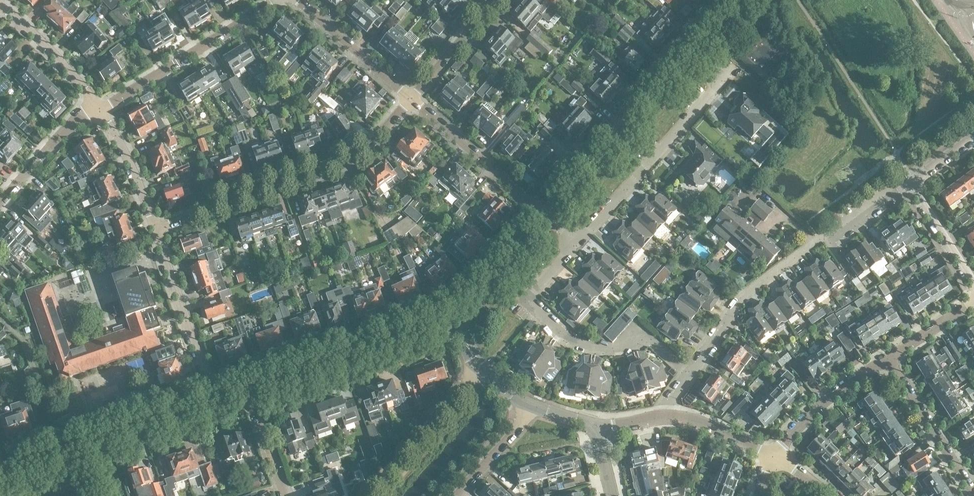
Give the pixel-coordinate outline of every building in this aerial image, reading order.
[(55,25),(67,12),(66,12),(69,8),(61,0),(59,0),(56,3),(53,0),(50,0),(40,12),(55,25)] [(123,0),(101,0),(112,11),(123,0)] [(172,5),(169,0),(159,0),(156,2),(162,12),(172,5)] [(196,1),(195,2),(196,4),(191,7),(201,23),(211,16),(201,0),(202,0),(196,0),(196,1)] [(354,8),(361,0),(344,0),(354,8)] [(449,0),(423,0),(421,2),(437,15),(442,9),(452,18),(460,9),(449,0)] [(460,9),(468,0),(449,0),(460,9)] [(519,7),(535,20),(540,15),(544,11),(531,0),(525,0),(519,7)] [(653,19),(652,18),(648,22),(666,39),(675,29),(671,25),(673,23),(669,19),(672,15),(656,0),(647,0),(659,12),(653,19)] [(348,17),(358,25),(370,11),(365,6),(367,5),(362,1),(348,17)] [(394,15),(401,7),(395,2),(388,11),(394,15)] [(64,34),(76,21),(72,17),(78,10),(73,6),(67,12),(55,25),(64,34)] [(186,11),(184,8),(183,6),(178,9),(179,11),(190,30),(201,23),(191,7),(186,11)] [(681,13),(686,17),(692,11),(687,6),(681,13)] [(124,7),(118,11),(112,15),(127,31),(132,26),(123,16),(128,12),(124,7)] [(535,20),(519,7),(511,16),(531,32),(539,23),(535,20)] [(401,22),(408,13),(402,8),(395,17),(401,22)] [(77,19),(83,25),(90,17),(90,16),(84,11),(77,19)] [(370,11),(358,25),(367,33),(381,17),(377,14),(375,15),(370,11)] [(612,21),(621,29),(616,34),(618,35),(627,43),(636,33),(627,25),(616,16),(612,21)] [(440,36),(448,26),(440,19),(431,29),(440,36)] [(90,20),(80,29),(87,36),(76,45),(84,55),(95,46),(98,50),(108,41),(90,20)] [(278,38),(282,42),(296,26),(291,22),(289,24),(285,20),(271,36),(276,40),(278,38)] [(160,26),(155,30),(164,45),(175,39),(164,21),(159,24),(160,26)] [(666,39),(648,22),(647,21),(642,26),(644,28),(637,35),(647,43),(649,41),(658,49),(666,39)] [(296,26),(282,42),(287,46),(286,48),(290,52),(304,37),(299,33),(301,31),(296,26)] [(153,28),(148,31),(147,31),(144,27),(137,31),(146,47),(149,45),(154,52),(164,45),(155,30),(153,28)] [(501,28),(493,37),(509,51),(513,46),(514,46),(517,42),(501,28)] [(390,53),(391,53),(403,39),(398,34),(400,32),(395,29),(381,45),(386,49),(385,50),(389,54),(390,53)] [(750,49),(741,59),(748,66),(749,65),(769,84),(795,56),(793,54),(766,29),(749,48),(750,49)] [(547,58),(553,50),(533,33),(526,40),(547,58)] [(403,39),(391,53),(395,57),(395,58),(399,62),(413,47),(408,43),(409,41),(405,37),(403,39)] [(509,51),(493,37),(485,46),(495,55),(491,59),(500,67),(506,60),(506,58),(504,56),(509,51)] [(7,40),(0,49),(0,66),(2,67),(5,64),(4,63),(17,49),(7,40)] [(540,53),(529,44),(524,49),(535,59),(540,53)] [(245,45),(235,51),(244,68),(250,64),(251,66),(256,63),(245,45)] [(116,57),(123,51),(119,46),(111,53),(115,58),(98,71),(102,76),(101,77),(105,83),(121,71),(117,65),(121,62),(116,57)] [(624,74),(610,62),(611,61),(602,52),(601,52),(594,46),(589,53),(596,59),(597,58),(606,66),(596,78),(600,81),(615,95),(624,85),(619,80),(624,74)] [(413,47),(399,62),(404,67),(405,66),(410,70),(426,51),(422,47),(418,51),(413,47)] [(319,48),(302,68),(306,72),(308,70),(313,74),(315,72),(329,56),(319,48)] [(629,48),(624,54),(618,59),(628,68),(625,71),(632,76),(636,72),(645,63),(629,48)] [(244,68),(235,51),(224,58),(235,76),(240,73),(239,71),(244,68)] [(484,66),(488,61),(479,54),(475,59),(484,66)] [(315,72),(313,74),(312,76),(318,81),(321,77),(324,80),(338,64),(329,56),(315,72)] [(13,71),(5,64),(2,67),(0,69),(0,72),(7,78),(13,71)] [(22,86),(25,89),(40,74),(31,65),(18,78),(24,84),(22,86)] [(210,67),(200,73),(211,91),(209,89),(215,85),(216,88),(221,85),(210,67)] [(297,71),(292,67),(285,75),(290,80),(297,71)] [(342,83),(350,73),(345,68),(337,78),(342,83)] [(567,73),(562,78),(561,77),(564,73),(559,68),(555,72),(559,75),(557,78),(560,83),(559,84),(572,96),(576,91),(581,95),(586,89),(576,81),(567,73)] [(268,82),(274,79),(268,69),(262,72),(268,82)] [(211,91),(200,73),(189,80),(199,95),(204,92),(206,94),(211,91)] [(40,74),(25,89),(28,92),(30,90),(35,96),(48,83),(40,74)] [(482,99),(485,96),(492,101),(499,93),(493,87),(496,84),(490,78),(476,94),(482,99)] [(237,79),(230,83),(243,104),(250,100),(237,79)] [(199,95),(189,80),(178,86),(190,104),(195,101),(193,99),(199,95)] [(444,101),(449,106),(462,91),(457,87),(459,85),(454,81),(441,97),(445,101),(444,101)] [(606,105),(615,95),(600,81),(591,91),(606,105)] [(9,87),(5,82),(0,87),(0,96),(9,87)] [(305,100),(309,104),(312,106),(319,97),(333,110),(338,105),(344,110),(349,105),(339,97),(334,102),(324,92),(327,88),(321,82),(316,88),(315,87),(308,95),(309,96),(305,100)] [(48,83),(35,96),(41,101),(39,103),(42,106),(57,91),(48,83)] [(223,87),(238,111),(245,107),(243,104),(230,83),(223,87)] [(367,87),(359,97),(374,109),(382,100),(367,87)] [(57,91),(42,106),(45,110),(47,107),(52,112),(53,113),(61,104),(66,100),(57,91)] [(462,91),(449,106),(454,110),(455,109),(459,113),(472,97),(468,94),(467,95),(462,91)] [(144,105),(154,99),(150,94),(141,99),(144,105)] [(748,135),(749,135),(749,138),(752,141),(757,136),(756,135),(763,127),(764,118),(760,114),(760,108),(745,95),(741,95),(734,103),(735,106),(737,108),(732,113),(733,114),(730,117),(729,124),(735,130),(738,126),(748,135)] [(366,118),(374,109),(359,97),(351,106),(366,118)] [(583,108),(583,107),(587,103),(581,97),(566,115),(568,116),(584,130),(592,121),(589,119),(592,116),(583,108)] [(56,120),(66,109),(61,104),(53,113),(52,112),(50,115),(56,120)] [(129,116),(135,126),(156,114),(155,112),(152,113),(151,112),(149,113),(145,106),(129,116)] [(186,106),(180,109),(187,121),(193,118),(186,106)] [(522,106),(518,110),(511,118),(517,122),(527,110),(522,106)] [(476,129),(481,133),(495,116),(485,108),(473,123),(478,127),(476,129)] [(253,109),(248,112),(252,119),(257,116),(253,109)] [(11,120),(16,115),(11,111),(6,115),(11,120)] [(240,116),(243,124),(244,124),(251,120),(248,112),(247,112),(240,116)] [(281,130),(288,128),(282,112),(276,115),(281,130)] [(157,113),(156,114),(135,126),(141,137),(156,129),(160,135),(161,135),(168,131),(157,113)] [(522,127),(529,119),(524,114),(517,123),(522,127)] [(544,126),(552,134),(557,128),(549,120),(548,121),(540,114),(536,119),(544,126)] [(15,124),(16,124),(20,119),(16,115),(11,120),(15,124)] [(341,115),(337,118),(335,116),(327,121),(331,126),(333,125),(343,140),(354,132),(343,117),(343,118),(341,115)] [(495,116),(481,133),(485,137),(487,135),(491,139),(504,124),(495,116)] [(575,139),(584,130),(568,116),(564,122),(563,121),(559,125),(575,139)] [(274,132),(281,130),(277,119),(270,122),(274,132)] [(17,128),(7,120),(3,125),(12,133),(17,128)] [(24,124),(20,128),(29,136),(33,132),(24,124)] [(243,124),(236,126),(230,128),(233,135),(237,145),(242,143),(249,141),(246,131),(244,124),(243,124)] [(303,130),(305,135),(311,152),(322,149),(319,140),(325,138),(324,136),(323,134),(322,134),(321,130),(320,131),(318,126),(317,125),(303,130)] [(196,131),(198,138),(214,132),(212,126),(196,131)] [(552,134),(544,126),(543,127),(543,126),(539,131),(541,133),(540,133),(549,141),(554,135),(552,134)] [(175,138),(171,130),(168,131),(161,135),(165,142),(165,143),(166,145),(149,152),(152,158),(150,159),(152,164),(171,156),(168,149),(173,146),(170,140),(175,138)] [(410,134),(405,140),(425,157),(430,151),(431,151),(435,147),(426,138),(425,139),(415,131),(412,134),(410,134)] [(525,139),(521,135),(517,132),(501,149),(510,157),(523,143),(522,143),(525,139)] [(0,142),(15,155),(23,146),(10,134),(5,140),(3,138),(0,142)] [(299,156),(311,152),(305,135),(298,138),(297,134),(292,136),(299,156)] [(202,154),(209,151),(205,138),(198,141),(202,154)] [(80,154),(83,160),(99,151),(92,140),(75,150),(78,155),(80,154)] [(425,157),(405,140),(396,149),(417,167),(425,157)] [(708,174),(715,166),(706,158),(706,151),(695,141),(690,147),(696,155),(683,170),(684,175),(697,186),(703,186),(710,179),(708,174)] [(0,142),(0,158),(7,164),(15,155),(0,142)] [(266,146),(266,148),(272,165),(284,161),(278,144),(271,146),(271,144),(266,146)] [(260,148),(258,148),(258,146),(253,147),(261,169),(272,165),(266,148),(260,150),(260,148)] [(539,153),(535,157),(550,170),(559,160),(558,159),(558,157),(558,156),(557,155),(556,154),(554,155),(553,155),(552,154),(554,151),(549,146),(547,149),(542,155),(539,153)] [(522,163),(530,154),(524,149),(517,158),(522,163)] [(234,158),(227,161),(233,178),(245,174),(239,157),(241,156),(239,150),(232,153),(234,158)] [(99,151),(83,160),(90,171),(105,162),(99,151)] [(171,156),(152,164),(155,170),(157,169),(159,175),(176,168),(177,170),(174,171),(177,178),(185,174),(186,175),(191,173),(190,172),(192,171),(189,164),(182,167),(180,161),(174,163),(171,156)] [(550,170),(535,157),(531,162),(533,164),(528,170),(535,176),(534,177),(534,179),(535,180),(536,181),(538,181),(539,180),(540,181),(550,170)] [(68,171),(74,167),(68,158),(62,163),(68,171)] [(221,182),(233,178),(227,161),(220,163),(218,158),(211,160),(213,166),(216,165),(221,182)] [(386,162),(375,170),(390,190),(401,182),(386,162)] [(407,175),(410,172),(414,168),(409,164),(405,168),(402,170),(407,175)] [(455,165),(443,178),(442,177),(441,178),(436,174),(428,183),(434,188),(438,183),(448,192),(464,174),(455,165)] [(390,190),(375,170),(365,178),(372,188),(371,189),(370,190),(373,194),(375,194),(376,193),(380,198),(390,190)] [(185,183),(198,179),(195,172),(183,176),(185,183)] [(112,177),(95,184),(91,176),(82,180),(80,174),(69,178),(72,185),(78,182),(81,191),(90,187),(95,197),(116,188),(112,177)] [(464,174),(448,192),(458,201),(454,205),(460,210),(455,216),(466,225),(471,219),(465,214),(476,201),(472,196),(466,191),(474,182),(464,174)] [(970,174),(960,181),(970,194),(973,190),(973,180),(970,174)] [(970,194),(960,181),(951,189),(960,201),(970,194)] [(168,203),(185,197),(191,195),(189,189),(183,191),(180,185),(164,191),(168,203)] [(348,192),(346,185),(334,189),(342,211),(342,212),(347,210),(348,211),(358,207),(352,191),(348,192)] [(116,188),(95,197),(96,200),(98,199),(99,201),(101,200),(104,207),(121,199),(116,188)] [(342,211),(334,189),(323,193),(329,210),(331,215),(342,211)] [(960,201),(951,189),(941,196),(950,208),(960,201)] [(39,192),(31,201),(47,215),(50,211),(48,209),(53,204),(39,192)] [(329,210),(323,193),(313,197),(312,196),(318,214),(329,210)] [(484,206),(484,207),(502,223),(510,213),(489,194),(481,203),(484,206)] [(318,214),(312,196),(300,200),(305,215),(300,216),(303,225),(320,220),(318,214)] [(646,196),(642,201),(666,223),(677,211),(677,208),(664,197),(660,196),(653,203),(646,196)] [(85,208),(94,205),(92,199),(83,203),(85,208)] [(47,215),(31,201),(23,209),(37,222),(42,216),(44,218),(47,215)] [(666,223),(642,201),(637,206),(645,213),(637,221),(654,236),(666,223)] [(764,221),(771,213),(759,202),(752,210),(764,221)] [(405,212),(419,222),(424,215),(410,205),(405,212)] [(714,230),(728,242),(746,222),(729,206),(716,221),(719,224),(714,230)] [(363,210),(368,221),(374,217),(368,207),(363,210)] [(494,232),(502,223),(484,207),(476,216),(479,218),(494,232)] [(282,208),(270,212),(276,228),(276,227),(282,225),(283,228),(288,226),(292,238),(300,235),(293,217),(286,219),(282,208)] [(105,209),(94,213),(96,219),(107,215),(105,209)] [(107,215),(96,219),(94,220),(95,222),(95,223),(96,224),(97,225),(98,226),(100,226),(101,226),(102,226),(103,226),(105,225),(108,236),(131,228),(127,216),(121,218),(119,211),(107,215)] [(270,212),(259,215),(265,231),(264,231),(267,238),(278,234),(276,227),(276,228),(270,212)] [(959,220),(963,226),(973,218),(969,213),(959,220)] [(259,215),(248,219),(256,242),(267,238),(264,231),(265,231),(259,215)] [(327,228),(339,224),(337,217),(325,221),(327,228)] [(417,225),(408,217),(402,221),(412,230),(417,225)] [(247,237),(253,235),(255,242),(256,242),(248,219),(237,223),(243,242),(248,240),(247,237)] [(9,224),(3,230),(20,245),(28,235),(13,221),(10,225),(9,224)] [(408,232),(412,230),(402,221),(396,225),(406,234),(408,232)] [(654,236),(637,221),(630,229),(622,223),(618,227),(642,250),(654,236)] [(746,222),(728,242),(745,257),(763,236),(746,222)] [(901,222),(892,229),(903,243),(909,239),(911,241),(916,237),(914,235),(907,225),(904,228),(901,222)] [(396,225),(392,228),(402,237),(406,234),(396,225)] [(412,230),(408,232),(414,240),(423,231),(417,225),(412,230)] [(67,241),(71,237),(69,231),(64,227),(59,233),(67,241)] [(642,250),(618,227),(614,232),(621,239),(614,246),(617,251),(628,261),(631,262),(642,250)] [(131,228),(108,236),(109,239),(112,238),(113,239),(115,239),(117,245),(135,239),(131,228)] [(309,228),(305,230),(310,246),(315,244),(309,228)] [(383,234),(388,244),(401,238),(402,237),(392,228),(383,234)] [(887,229),(881,233),(883,235),(881,237),(894,256),(906,248),(903,243),(892,229),(889,231),(887,229)] [(972,229),(965,233),(968,238),(973,248),(973,233),(972,229)] [(20,245),(3,230),(0,233),(0,245),(9,252),(3,258),(13,266),(17,261),(18,260),(15,257),(23,248),(20,245)] [(471,230),(463,239),(477,251),(485,242),(471,230)] [(45,231),(41,236),(49,244),(50,245),(54,240),(45,231)] [(200,239),(203,238),(201,234),(182,241),(186,253),(202,247),(200,239)] [(439,234),(434,240),(430,244),(436,249),(435,251),(443,258),(448,252),(445,249),(450,243),(439,234)] [(49,244),(41,236),(36,241),(44,249),(45,249),(49,244)] [(780,251),(763,236),(745,257),(752,263),(757,258),(767,267),(780,251)] [(477,251),(463,239),(455,248),(469,260),(477,251)] [(191,268),(195,280),(211,275),(209,268),(213,266),(211,260),(219,257),(217,251),(212,253),(212,252),(225,248),(223,243),(213,246),(210,247),(211,247),(202,250),(204,255),(206,254),(209,262),(191,268)] [(50,245),(49,244),(45,249),(49,253),(54,248),(50,245)] [(866,245),(856,252),(869,270),(881,261),(873,250),(871,251),(866,245)] [(111,247),(96,253),(99,260),(114,255),(111,247)] [(928,254),(927,254),(924,248),(914,255),(918,260),(928,254)] [(869,270),(856,252),(846,259),(851,266),(849,267),(858,278),(869,270)] [(243,268),(250,265),(245,253),(239,255),(243,268)] [(410,271),(400,276),(404,284),(411,300),(421,295),(417,287),(421,285),(415,272),(415,271),(417,270),(409,255),(403,258),(410,271)] [(593,256),(588,260),(613,283),(624,270),(623,268),(611,257),(607,255),(600,262),(593,256)] [(932,261),(928,255),(919,261),(922,267),(932,261)] [(65,270),(70,265),(64,258),(59,263),(65,270)] [(437,258),(432,261),(447,280),(456,272),(446,258),(440,263),(437,258)] [(613,283),(588,260),(584,266),(591,272),(584,280),(601,296),(613,283)] [(896,260),(891,264),(897,273),(903,269),(896,260)] [(26,278),(30,273),(17,261),(13,266),(8,271),(17,278),(21,274),(26,278)] [(447,280),(432,261),(428,265),(431,270),(426,274),(437,287),(447,280)] [(710,272),(716,265),(711,261),(705,268),(710,272)] [(816,261),(811,264),(830,291),(845,280),(834,265),(830,262),(822,268),(816,261)] [(421,262),(415,265),(419,275),(426,271),(421,262)] [(830,291),(811,264),(805,268),(811,276),(802,282),(816,301),(830,291)] [(897,273),(891,264),(886,267),(893,276),(897,273)] [(908,276),(919,269),(915,264),(905,271),(908,276)] [(384,267),(378,270),(381,277),(382,280),(384,283),(390,280),(384,267)] [(49,284),(27,291),(53,365),(57,364),(64,385),(73,382),(72,379),(73,379),(73,377),(80,374),(79,373),(85,371),(144,351),(144,352),(160,347),(155,331),(161,329),(154,310),(157,309),(145,275),(140,277),(137,269),(113,278),(131,329),(81,346),(71,316),(63,318),(51,285),(50,286),(49,284)] [(220,272),(211,275),(195,280),(199,292),(207,290),(209,297),(227,291),(220,272)] [(699,273),(688,287),(715,306),(719,302),(711,296),(717,288),(714,283),(700,273),(699,273)] [(936,279),(932,282),(941,297),(951,291),(939,273),(935,276),(936,279)] [(268,277),(271,286),(278,283),(276,277),(275,278),(274,275),(268,277)] [(659,285),(663,280),(658,276),(654,282),(659,285)] [(376,286),(364,290),(367,297),(373,314),(386,310),(380,292),(379,293),(378,290),(385,288),(382,280),(381,277),(374,280),(376,286)] [(345,306),(343,302),(346,301),(341,286),(338,287),(335,278),(322,282),(332,310),(325,313),(331,329),(344,324),(339,309),(345,306)] [(601,296),(584,280),(577,288),(569,282),(564,287),(589,309),(601,296)] [(890,293),(896,290),(890,280),(887,282),(886,280),(883,282),(884,284),(890,293)] [(816,301),(802,282),(793,289),(788,281),(783,285),(802,311),(816,301)] [(941,297),(932,282),(927,285),(925,282),(921,285),(932,303),(941,297)] [(856,287),(862,296),(867,293),(867,292),(861,283),(856,287)] [(400,305),(411,300),(404,284),(397,287),(397,286),(393,288),(400,305)] [(890,293),(884,284),(879,287),(885,297),(890,293)] [(802,311),(783,285),(777,289),(783,297),(774,303),(788,322),(802,311)] [(932,303),(921,285),(917,287),(919,290),(913,294),(923,309),(932,303)] [(364,290),(352,294),(350,288),(343,290),(342,286),(341,286),(346,301),(347,301),(349,300),(353,311),(356,310),(359,319),(373,314),(367,297),(364,290)] [(589,309),(564,287),(560,291),(568,298),(560,306),(562,310),(574,321),(577,321),(589,309)] [(688,287),(678,301),(697,315),(703,306),(711,312),(715,306),(688,287)] [(22,305),(20,299),(16,289),(6,292),(10,302),(13,301),(16,308),(22,305)] [(226,314),(223,306),(228,305),(226,298),(233,296),(231,289),(227,291),(209,297),(220,293),(222,299),(220,300),(221,302),(205,307),(209,320),(226,314)] [(313,312),(302,316),(309,336),(321,332),(319,326),(325,324),(314,293),(307,296),(313,312)] [(867,293),(862,296),(863,297),(859,300),(863,305),(871,299),(867,293)] [(923,309),(913,294),(909,297),(907,294),(902,297),(914,315),(923,309)] [(858,308),(863,305),(859,300),(855,303),(858,308)] [(678,301),(667,315),(694,335),(698,329),(690,324),(697,315),(678,301)] [(788,322),(774,303),(766,309),(760,302),(754,306),(774,332),(788,322)] [(265,326),(268,333),(273,349),(284,345),(281,336),(283,336),(282,332),(288,330),(284,320),(291,318),(286,303),(279,305),(280,308),(274,311),(278,322),(265,326)] [(774,332),(754,306),(749,310),(755,318),(747,323),(748,328),(759,343),(774,332)] [(886,311),(882,314),(891,329),(900,323),(889,306),(885,309),(886,311)] [(628,309),(624,313),(633,321),(636,317),(628,309)] [(842,325),(848,321),(841,311),(836,315),(842,325)] [(624,313),(620,318),(628,325),(633,321),(624,313)] [(273,349),(268,333),(262,335),(260,328),(253,330),(249,319),(247,314),(241,317),(242,318),(248,336),(247,337),(249,341),(257,338),(262,352),(273,349)] [(875,315),(871,317),(882,335),(891,329),(882,314),(877,317),(875,315)] [(690,339),(694,335),(667,315),(657,328),(658,330),(672,341),(676,342),(683,334),(690,339)] [(836,325),(839,323),(833,315),(826,319),(828,322),(832,328),(836,325)] [(297,340),(309,336),(302,316),(290,320),(297,340)] [(869,323),(864,326),(874,342),(879,338),(879,337),(882,335),(871,317),(867,320),(869,323)] [(242,318),(234,320),(241,339),(247,337),(248,336),(242,318)] [(624,330),(628,325),(620,318),(616,322),(624,330)] [(624,330),(616,322),(611,327),(620,334),(624,330)] [(214,334),(225,330),(222,323),(212,327),(214,334)] [(868,345),(874,342),(864,326),(859,329),(858,326),(853,329),(864,347),(868,344),(868,345)] [(616,339),(620,334),(611,327),(608,331),(611,334),(614,336),(616,339)] [(966,348),(973,343),(973,330),(964,336),(967,341),(964,344),(966,348)] [(848,353),(855,348),(845,332),(837,337),(848,353)] [(553,340),(545,337),(541,348),(533,349),(532,343),(526,344),(518,356),(518,360),(523,364),(520,369),(540,382),(543,378),(548,382),(552,381),(560,369),(559,362),(553,363),(552,355),(560,347),(556,342),(553,346),(550,344),(553,340)] [(734,345),(736,346),(728,356),(745,368),(752,358),(756,361),(760,356),(759,355),(751,349),(752,348),(748,344),(740,338),(734,345)] [(235,362),(229,343),(227,339),(215,343),(223,366),(235,362)] [(241,341),(235,343),(235,341),(229,343),(235,362),(247,358),(241,341)] [(832,341),(828,344),(822,349),(835,366),(840,363),(839,361),(844,358),(842,354),(844,352),(839,345),(836,347),(832,341)] [(953,356),(958,353),(952,343),(947,347),(953,356)] [(928,354),(926,354),(925,355),(924,354),(922,356),(922,357),(920,358),(920,360),(922,363),(918,366),(923,375),(939,365),(947,360),(952,356),(946,347),(941,351),(944,356),(941,358),(940,356),(935,359),(930,357),(930,358),(928,354)] [(822,349),(816,353),(812,356),(824,372),(828,369),(829,370),(835,366),(822,349)] [(787,364),(792,359),(783,350),(778,354),(787,364)] [(645,364),(645,353),(637,353),(638,359),(636,359),(634,354),(627,359),(633,369),(629,377),(623,374),(620,379),(625,394),(628,395),(636,392),(638,397),(660,389),(659,385),(665,383),(666,380),(661,365),(656,362),(653,368),(645,364)] [(957,362),(957,361),(962,358),(958,353),(953,356),(957,362)] [(183,379),(181,373),(183,372),(180,365),(178,366),(176,360),(175,361),(173,354),(158,359),(167,385),(169,384),(169,386),(175,384),(174,382),(183,379)] [(787,364),(778,354),(774,358),(782,368),(787,364)] [(602,360),(594,357),(594,362),(591,361),(592,356),(584,357),(586,368),(579,374),(575,369),(570,372),(568,388),(569,390),(576,391),(575,396),(598,400),(599,394),(606,395),(609,394),(611,378),(607,373),(602,377),(597,371),(602,360)] [(745,368),(728,356),(721,366),(729,371),(725,376),(735,384),(735,383),(741,388),(745,383),(738,378),(745,368)] [(812,356),(806,360),(804,357),(796,363),(804,375),(806,373),(809,378),(812,376),(814,380),(818,377),(818,378),(825,374),(824,372),(812,356)] [(952,356),(947,360),(950,365),(955,362),(952,356)] [(419,380),(413,382),(406,384),(409,393),(410,392),(416,408),(422,405),(418,392),(422,390),(423,391),(429,389),(430,392),(436,390),(434,384),(446,380),(441,365),(425,370),(423,367),(415,370),(419,380)] [(929,384),(945,374),(939,365),(923,375),(929,384)] [(961,368),(955,372),(959,377),(964,374),(961,368)] [(964,374),(968,379),(971,383),(973,381),(973,380),(972,377),(972,376),(969,371),(964,374)] [(787,372),(774,385),(778,389),(777,389),(791,402),(796,398),(795,397),(799,393),(795,389),(798,387),(791,381),(794,378),(787,372)] [(935,393),(951,382),(945,374),(929,384),(935,393)] [(964,374),(959,377),(962,383),(968,379),(964,374)] [(714,375),(707,385),(723,397),(731,388),(732,388),(735,384),(725,376),(722,381),(714,375)] [(754,383),(754,384),(760,389),(765,384),(759,378),(754,383)] [(392,382),(380,386),(386,404),(393,402),(396,409),(401,407),(403,412),(409,410),(403,391),(396,393),(392,382)] [(956,391),(953,386),(951,382),(935,393),(940,401),(953,394),(956,391)] [(749,388),(749,389),(755,394),(760,389),(754,384),(749,388)] [(723,397),(707,385),(699,395),(712,404),(716,398),(720,400),(723,397)] [(386,404),(380,386),(368,390),(372,402),(366,404),(372,423),(384,419),(379,406),(386,404)] [(973,392),(973,391),(971,387),(966,390),(969,395),(973,392)] [(791,402),(777,389),(772,394),(770,393),(767,396),(782,410),(786,407),(787,408),(791,402)] [(693,391),(686,400),(692,404),(699,395),(693,391)] [(875,394),(866,401),(864,399),(860,401),(862,403),(859,405),(862,409),(867,406),(873,415),(886,406),(879,397),(878,397),(875,394)] [(953,394),(940,401),(946,410),(962,400),(959,397),(956,399),(953,394)] [(744,395),(738,402),(729,410),(730,411),(735,416),(750,401),(744,395)] [(782,410),(767,396),(764,399),(766,401),(761,406),(775,420),(779,415),(778,414),(782,410)] [(343,399),(331,403),(336,420),(343,418),(345,424),(352,421),(354,426),(360,424),(356,413),(348,416),(343,399)] [(724,414),(733,404),(728,400),(719,410),(724,414)] [(967,410),(964,404),(962,400),(946,410),(952,419),(967,410)] [(775,420),(761,406),(757,402),(748,411),(755,418),(753,420),(760,427),(762,425),(765,428),(769,424),(770,425),(775,420)] [(329,423),(336,420),(331,403),(319,407),(324,424),(316,427),(319,438),(326,436),(324,431),(331,429),(329,423)] [(886,406),(873,415),(874,416),(869,419),(874,426),(879,423),(882,427),(895,419),(891,414),(890,414),(885,407),(886,407),(886,406)] [(25,409),(13,413),(21,436),(33,432),(26,413),(25,409)] [(9,439),(21,436),(13,413),(2,416),(3,420),(9,439)] [(291,451),(292,451),(293,455),(308,450),(308,451),(317,448),(312,434),(305,436),(298,415),(285,419),(288,428),(282,429),(284,435),(286,435),(291,451)] [(851,424),(857,420),(854,415),(848,419),(851,424)] [(809,449),(817,458),(829,447),(831,444),(841,434),(845,431),(848,434),(853,429),(850,426),(851,425),(842,416),(833,425),(836,430),(826,441),(821,436),(818,440),(817,439),(813,443),(814,444),(809,449)] [(825,419),(821,423),(825,427),(829,423),(825,419)] [(895,419),(882,427),(886,432),(881,436),(886,443),(891,440),(904,431),(903,430),(902,431),(897,424),(898,424),(895,419)] [(851,424),(855,428),(860,424),(857,420),(851,424)] [(973,435),(973,421),(959,430),(962,435),(961,436),(964,440),(965,440),(966,441),(973,435)] [(367,427),(371,439),(377,437),(373,425),(367,427)] [(904,431),(891,440),(898,449),(893,453),(896,456),(903,451),(904,453),(913,447),(911,445),(912,445),(909,442),(910,441),(904,431)] [(864,441),(869,437),(866,432),(860,436),(864,441)] [(243,435),(231,439),(239,462),(242,461),(241,458),(243,457),(242,455),(249,453),(243,435)] [(864,441),(867,445),(872,441),(869,437),(864,441)] [(239,462),(231,439),(220,443),(226,461),(233,459),(234,461),(235,460),(236,463),(239,462)] [(672,441),(670,447),(668,446),(662,446),(662,456),(666,457),(667,455),(673,457),(672,461),(679,463),(685,446),(672,441)] [(380,442),(372,444),(377,456),(384,453),(380,442)] [(859,450),(863,446),(858,442),(854,445),(859,450)] [(826,467),(837,455),(840,453),(831,444),(829,447),(817,458),(826,467)] [(697,450),(685,446),(679,463),(680,460),(689,462),(687,468),(692,470),(697,458),(695,457),(697,450)] [(867,451),(863,447),(863,446),(859,450),(864,455),(867,451)] [(655,449),(643,452),(646,466),(661,463),(659,457),(657,457),(655,449)] [(876,458),(881,454),(878,449),(873,453),(876,458)] [(185,456),(181,457),(189,480),(203,476),(207,488),(219,484),(212,465),(199,469),(193,451),(184,454),(185,456)] [(710,464),(715,453),(708,451),(704,462),(710,464)] [(653,495),(646,466),(643,452),(630,455),(633,469),(634,469),(640,495),(650,495),(653,495)] [(329,464),(340,460),(337,453),(326,457),(329,464)] [(909,463),(910,465),(902,469),(908,478),(915,473),(930,464),(924,453),(909,463)] [(837,455),(826,467),(834,475),(844,465),(846,463),(843,460),(842,461),(837,455)] [(174,477),(165,480),(166,482),(161,484),(165,495),(172,495),(170,491),(176,489),(175,485),(176,484),(189,480),(181,457),(177,459),(176,457),(168,460),(174,477)] [(323,467),(328,466),(325,457),(320,459),(323,467)] [(572,458),(558,461),(562,475),(570,473),(571,475),(582,472),(580,462),(574,463),(572,458)] [(893,476),(902,469),(903,468),(897,458),(886,467),(893,476)] [(730,461),(730,462),(724,460),(723,462),(721,467),(723,468),(721,475),(738,481),(739,482),(743,474),(741,473),(742,469),(738,468),(739,465),(730,461)] [(875,468),(879,465),(874,460),(870,463),(875,468)] [(221,475),(228,473),(224,461),(217,463),(221,475)] [(558,461),(544,465),(548,478),(556,476),(556,478),(562,477),(562,475),(558,461)] [(544,465),(531,468),(535,484),(540,482),(540,480),(548,478),(544,465)] [(844,465),(834,475),(843,484),(853,473),(844,465)] [(706,475),(708,470),(700,466),(696,478),(698,479),(700,473),(706,475)] [(145,492),(150,490),(152,495),(165,495),(161,484),(153,486),(148,472),(145,473),(144,468),(130,473),(136,490),(137,489),(139,494),(145,492)] [(534,484),(535,484),(531,468),(517,472),(519,480),(517,481),(518,486),(534,482),(534,484)] [(853,473),(843,484),(851,492),(862,482),(866,477),(863,473),(858,478),(853,473)] [(880,481),(892,494),(901,487),(889,473),(880,481)] [(934,473),(928,477),(927,476),(918,482),(923,489),(928,486),(931,491),(944,483),(940,477),(939,478),(937,474),(935,475),(934,473)] [(738,481),(721,475),(718,474),(716,478),(719,479),(717,485),(735,492),(738,486),(736,485),(738,481)] [(248,486),(259,481),(257,475),(246,480),(248,486)] [(336,484),(334,478),(324,481),(327,488),(312,493),(313,495),(310,495),(328,495),(327,494),(331,493),(330,490),(332,489),(331,486),(336,484)] [(563,482),(565,490),(576,487),(574,479),(563,482)] [(653,495),(650,495),(684,495),(685,490),(692,492),(694,484),(688,482),(685,490),(680,488),(670,491),(664,492),(653,495)] [(851,492),(855,495),(865,495),(870,491),(862,482),(851,492)] [(717,485),(711,483),(706,495),(734,495),(735,492),(717,485)] [(948,492),(946,489),(947,488),(944,483),(931,491),(926,494),(928,495),(942,495),(948,492)] [(510,490),(506,494),(501,489),(499,492),(493,487),(486,495),(517,495),(510,490)]
